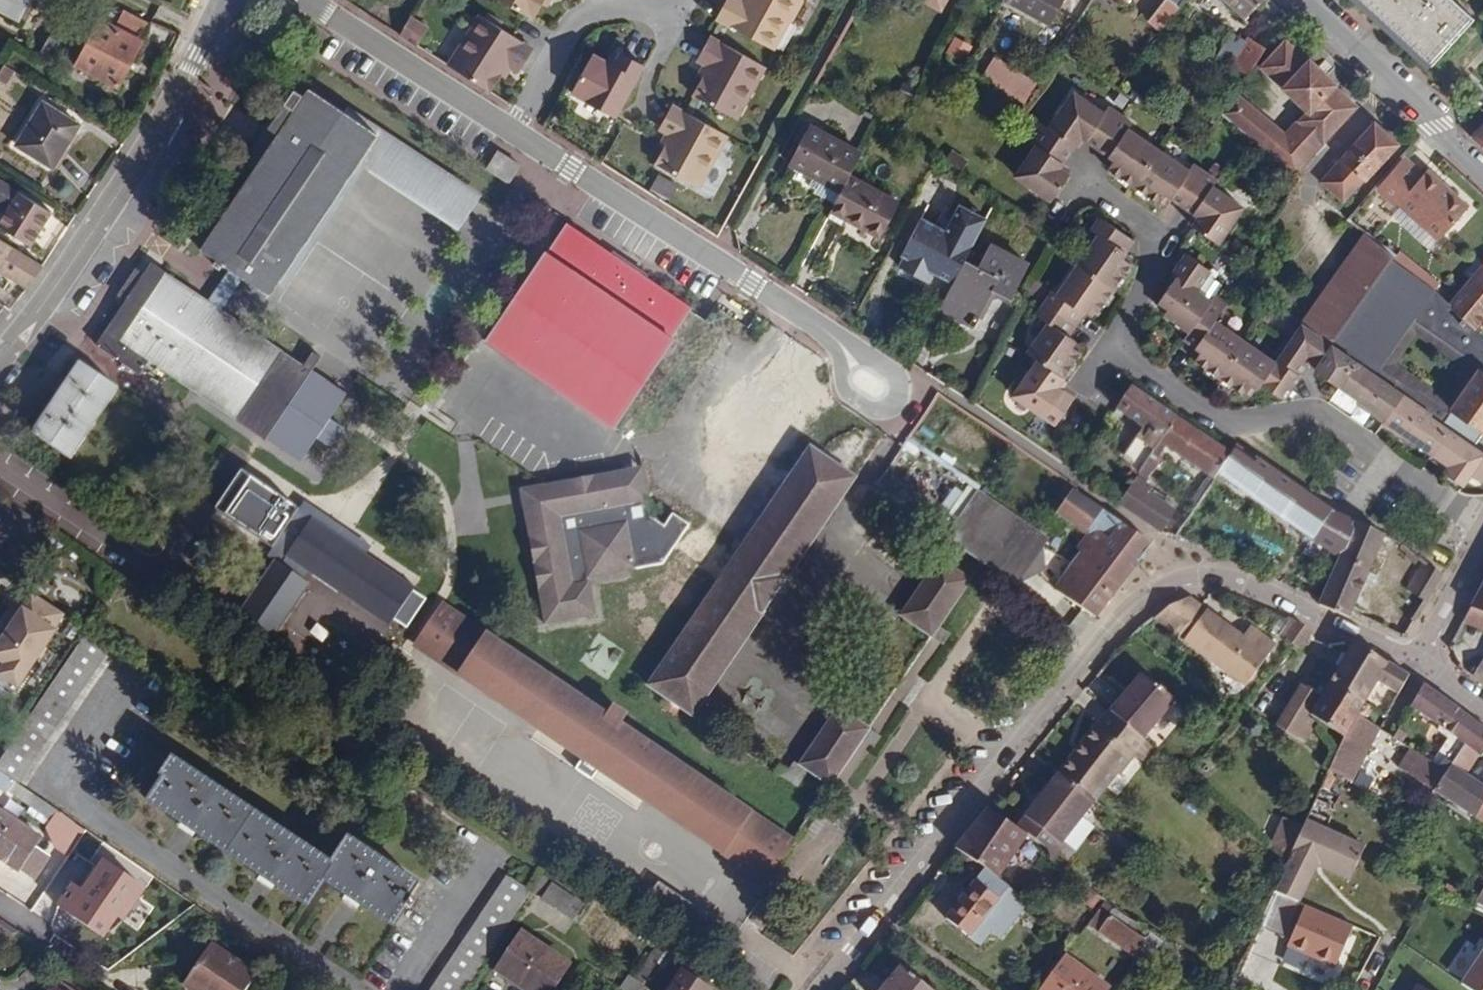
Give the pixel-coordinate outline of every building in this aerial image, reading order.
[(25,0),(0,0),(0,13),(15,21),(25,0)] [(528,16),(537,0),(500,0),(528,16)] [(772,50),(788,20),(790,21),(801,0),(743,0),(742,2),(739,0),(727,0),(716,19),(772,50)] [(1062,0),(1005,0),(1050,24),(1062,0)] [(1143,18),(1160,31),(1184,0),(1158,0),(1143,18)] [(1245,18),(1261,0),(1226,0),(1245,18)] [(1430,64),(1472,18),(1451,0),(1360,0),(1430,64)] [(116,88),(150,23),(125,9),(114,28),(99,20),(75,66),(116,88)] [(446,65),(487,91),(497,75),(499,76),(507,65),(515,70),(530,47),(477,14),(446,65)] [(397,34),(414,45),(425,28),(407,17),(397,34)] [(1248,74),(1265,48),(1249,37),(1245,41),(1232,33),(1215,59),(1230,68),(1233,65),(1248,74)] [(1073,56),(1083,41),(1073,34),(1064,50),(1073,56)] [(953,35),(947,55),(965,61),(972,42),(953,35)] [(1324,145),(1359,109),(1310,58),(1307,60),(1285,39),(1259,67),(1306,113),(1298,121),(1324,145)] [(735,121),(763,69),(720,45),(710,62),(708,61),(703,72),(693,67),(680,91),(735,121)] [(41,50),(35,62),(46,68),(52,56),(41,50)] [(571,93),(615,117),(642,67),(642,66),(619,53),(617,58),(612,66),(606,62),(591,55),(571,93)] [(610,54),(606,62),(612,66),(617,58),(610,54)] [(995,57),(982,77),(1024,105),(1036,84),(995,57)] [(268,295),(359,159),(376,134),(344,113),(310,88),(305,95),(293,87),(287,95),(266,126),(278,135),(290,143),(276,160),(265,154),(230,205),(201,249),(268,295)] [(215,193),(230,205),(265,154),(278,135),(266,126),(287,95),(282,91),(215,193)] [(1237,92),(1222,115),(1296,176),(1318,153),(1293,130),(1288,136),(1237,92)] [(1074,93),(1049,129),(1076,147),(1081,140),(1096,151),(1120,115),(1108,106),(1104,114),(1074,93)] [(53,168),(78,126),(42,103),(16,145),(53,168)] [(696,189),(725,137),(670,106),(658,131),(667,135),(661,147),(663,149),(653,165),(696,189)] [(376,134),(359,159),(456,224),(476,194),(347,108),(344,113),(376,134)] [(1132,124),(1120,115),(1096,151),(1115,163),(1108,172),(1135,190),(1161,153),(1128,130),(1132,124)] [(1076,147),(1049,129),(1041,122),(1029,141),(1037,146),(1015,177),(1050,201),(1069,175),(1061,168),(1076,147)] [(1366,183),(1399,147),(1375,123),(1321,183),(1343,204),(1365,181),(1366,183)] [(1482,148),(1482,123),(1470,137),(1482,148)] [(851,175),(861,153),(810,126),(789,165),(815,177),(810,186),(817,189),(815,193),(835,204),(851,175)] [(278,135),(265,154),(276,160),(290,143),(278,135)] [(518,165),(497,152),(486,169),(507,183),(518,165)] [(1188,172),(1161,153),(1135,190),(1160,207),(1167,197),(1182,208),(1206,172),(1194,164),(1188,172)] [(1421,174),(1403,157),(1375,189),(1394,206),(1398,204),(1438,240),(1464,210),(1440,190),(1444,185),(1426,169),(1421,174)] [(1218,180),(1206,172),(1182,208),(1196,217),(1191,225),(1219,244),(1245,207),(1213,186),(1218,180)] [(835,204),(827,218),(842,224),(846,218),(880,236),(898,201),(851,175),(835,204)] [(51,213),(20,193),(18,195),(0,183),(0,205),(8,210),(0,222),(0,229),(29,248),(51,213)] [(1468,206),(1444,185),(1440,190),(1464,210),(1468,206)] [(964,261),(972,245),(921,218),(900,258),(952,284),(964,261)] [(1079,265),(1115,291),(1133,267),(1123,260),(1135,242),(1103,220),(1093,233),(1099,237),(1079,265)] [(670,322),(678,327),(690,309),(565,224),(553,243),(560,248),(552,258),(546,253),(543,252),(485,338),(615,426),(673,339),(671,338),(663,332),(670,322)] [(1394,255),(1368,235),(1301,323),(1331,344),(1394,255)] [(27,288),(42,266),(0,240),(0,288),(2,290),(11,277),(27,288)] [(560,248),(553,243),(546,253),(552,258),(560,248)] [(952,284),(940,307),(974,326),(993,289),(1010,299),(1028,264),(990,244),(978,267),(964,261),(952,284)] [(1482,337),(1447,307),(1394,255),(1331,344),(1357,362),(1403,395),(1450,429),(1469,441),(1477,430),(1482,433),(1482,338),(1482,337)] [(1187,333),(1214,296),(1220,289),(1204,277),(1208,271),(1186,256),(1173,274),(1176,277),(1158,304),(1168,311),(1164,317),(1187,333)] [(300,365),(149,263),(94,344),(138,374),(148,360),(298,461),(314,437),(328,447),(340,428),(326,419),(343,394),(310,372),(319,356),(310,350),(300,365)] [(1097,315),(1115,291),(1079,265),(1058,295),(1052,291),(1044,303),(1077,326),(1088,309),(1097,315)] [(1482,265),(1447,307),(1482,337),(1482,265)] [(1218,379),(1244,342),(1214,321),(1226,305),(1214,296),(1187,333),(1182,341),(1199,353),(1193,361),(1218,379)] [(1070,337),(1077,326),(1044,303),(1035,315),(1048,325),(1028,353),(1038,360),(1064,377),(1081,354),(1072,348),(1077,342),(1070,337)] [(671,338),(678,327),(670,322),(663,332),(671,338)] [(1308,367),(1339,388),(1357,362),(1331,344),(1301,323),(1278,359),(1301,377),(1308,367)] [(1449,412),(1454,404),(1396,364),(1416,336),(1474,376),(1478,369),(1413,324),(1384,365),(1449,412)] [(1301,377),(1278,359),(1275,362),(1244,342),(1218,379),(1244,396),(1251,387),(1256,390),(1261,384),(1285,401),(1301,377)] [(645,686),(693,717),(762,616),(759,614),(784,579),(786,580),(855,477),(783,429),(822,371),(788,347),(752,399),(730,431),(792,473),(728,568),(721,578),(645,686)] [(1057,386),(1064,377),(1038,360),(1012,397),(1054,426),(1074,397),(1057,386)] [(1339,388),(1386,420),(1403,395),(1357,362),(1339,388)] [(118,390),(98,377),(93,383),(84,377),(88,370),(79,364),(33,434),(70,459),(118,390)] [(93,383),(98,377),(88,370),(84,377),(93,383)] [(1142,470),(1159,444),(1177,418),(1132,387),(1117,410),(1143,428),(1124,458),(1142,470)] [(1384,423),(1432,456),(1450,429),(1403,395),(1386,420),(1384,423)] [(1217,474),(1231,454),(1177,418),(1159,444),(1169,450),(1213,480),(1217,474)] [(1469,441),(1450,429),(1432,456),(1447,466),(1442,473),(1463,486),(1471,475),(1482,480),(1482,452),(1469,441)] [(1120,503),(1162,531),(1178,509),(1149,489),(1150,487),(1146,483),(1169,450),(1159,444),(1142,470),(1120,503)] [(1337,560),(1355,522),(1337,513),(1257,457),(1253,463),(1233,450),(1231,454),(1217,474),(1337,560)] [(632,502),(649,499),(643,467),(626,470),(632,502)] [(675,546),(721,578),(728,568),(721,564),(730,552),(673,514),(664,526),(652,518),(649,499),(632,502),(626,470),(537,487),(541,501),(538,505),(523,506),(546,625),(596,615),(590,578),(663,565),(675,546)] [(215,510),(344,597),(370,559),(241,472),(215,510)] [(520,490),(523,506),(538,505),(541,501),(537,487),(520,490)] [(960,549),(1015,586),(1045,571),(1043,544),(1048,538),(978,490),(945,539),(960,549)] [(1072,563),(1113,594),(1151,544),(1073,490),(1056,513),(1091,538),(1072,563)] [(5,498),(0,506),(0,560),(10,567),(40,523),(5,498)] [(1349,617),(1385,535),(1355,522),(1337,560),(1320,601),(1319,605),(1349,617)] [(960,549),(945,539),(934,556),(938,559),(949,566),(960,549)] [(374,561),(409,585),(416,574),(381,550),(374,561)] [(370,559),(344,597),(387,626),(413,588),(409,585),(374,561),(370,559)] [(949,566),(938,559),(900,616),(931,638),(939,626),(970,579),(949,566)] [(1095,617),(1113,594),(1072,563),(1054,588),(1095,617)] [(1425,602),(1443,575),(1428,564),(1412,592),(1425,602)] [(1471,609),(1482,613),(1482,587),(1471,609)] [(69,616),(32,593),(0,643),(0,668),(25,684),(69,616)] [(415,646),(430,656),(457,616),(442,606),(415,646)] [(1482,631),(1482,613),(1471,609),(1463,623),(1482,631)] [(1184,642),(1245,687),(1276,645),(1252,627),(1244,637),(1208,610),(1184,642)] [(1367,622),(1385,630),(1390,619),(1372,611),(1367,622)] [(457,616),(430,656),(473,685),(499,645),(457,616)] [(1296,624),(1285,641),(1301,651),(1311,635),(1303,627),(1296,624)] [(939,626),(931,638),(943,646),(951,634),(939,626)] [(80,638),(13,737),(0,756),(0,773),(18,785),(106,655),(80,638)] [(1353,644),(1351,649),(1331,682),(1364,703),(1377,682),(1398,695),(1409,676),(1353,644)] [(499,645),(473,685),(706,842),(733,802),(499,645)] [(1482,687),(1482,662),(1471,678),(1482,687)] [(1123,698),(1111,713),(1140,738),(1143,740),(1175,702),(1143,674),(1131,688),(1133,691),(1126,700),(1123,698)] [(1364,703),(1331,682),(1322,698),(1311,716),(1320,722),(1345,738),(1329,771),(1336,775),(1349,781),(1377,728),(1357,716),(1364,703)] [(1311,716),(1322,698),(1302,684),(1276,726),(1305,744),(1320,722),(1311,716)] [(1425,686),(1412,710),(1440,729),(1422,757),(1447,773),(1465,747),(1478,756),(1482,759),(1482,757),(1482,727),(1425,686)] [(797,764),(807,771),(829,787),(862,740),(869,729),(837,707),(797,764)] [(1140,738),(1111,713),(1098,729),(1095,727),(1058,774),(1060,775),(1092,801),(1140,738)] [(869,729),(862,740),(873,748),(881,737),(869,729)] [(1383,732),(1358,784),(1376,793),(1391,762),(1400,767),(1411,745),(1383,732)] [(1478,756),(1465,747),(1447,773),(1434,792),(1475,819),(1482,809),(1482,810),(1482,774),(1471,766),(1478,756)] [(1447,773),(1422,757),(1413,751),(1398,774),(1433,795),(1434,792),(1447,773)] [(391,927),(417,886),(348,839),(331,864),(173,760),(146,800),(308,907),(324,882),(391,927)] [(773,772),(796,788),(807,771),(797,764),(796,766),(792,763),(786,771),(778,764),(773,772)] [(1329,791),(1336,775),(1329,771),(1321,788),(1329,791)] [(30,807),(26,813),(65,839),(75,824),(18,785),(0,773),(0,788),(30,807)] [(1095,803),(1092,801),(1060,775),(1040,801),(1043,804),(1035,814),(1031,812),(1018,829),(1026,834),(1048,849),(1051,860),(1095,803)] [(1329,791),(1321,788),(1303,828),(1287,863),(1283,872),(1294,876),(1300,861),(1349,882),(1373,830),(1334,813),(1341,797),(1329,791)] [(1043,804),(1040,801),(1031,812),(1035,814),(1043,804)] [(733,802),(706,842),(749,872),(776,831),(733,802)] [(1007,821),(990,809),(956,850),(985,870),(996,878),(1019,843),(1001,831),(1007,821)] [(32,882),(49,859),(33,848),(39,839),(0,812),(0,860),(32,882)] [(1283,819),(1269,848),(1287,863),(1303,828),(1283,819)] [(1018,829),(1007,821),(1001,831),(1019,843),(1026,834),(1018,829)] [(776,831),(749,872),(764,882),(791,842),(776,831)] [(115,869),(124,857),(97,839),(88,851),(115,869)] [(94,903),(115,869),(88,851),(77,867),(66,858),(54,877),(94,903)] [(996,878),(985,870),(945,918),(982,948),(993,934),(1000,940),(1029,904),(996,878)] [(1310,883),(1294,876),(1283,872),(1257,928),(1285,940),(1310,883)] [(531,893),(506,877),(429,989),(465,989),(531,893)] [(573,921),(582,906),(552,885),(541,900),(573,921)] [(1355,927),(1306,905),(1288,945),(1338,967),(1355,927)] [(1098,933),(1145,965),(1151,958),(1163,942),(1116,909),(1098,933)] [(569,965),(521,933),(495,971),(523,989),(552,989),(569,965)] [(675,954),(659,943),(633,981),(645,989),(651,989),(675,954)] [(254,977),(210,946),(182,985),(189,989),(245,989),(254,977)] [(1041,989),(1109,989),(1110,989),(1065,955),(1041,989)] [(1468,984),(1477,989),(1482,989),(1482,962),(1468,984)] [(900,966),(881,989),(928,989),(900,966)] [(682,972),(670,989),(710,989),(682,972)] [(633,981),(627,977),(619,987),(624,989),(645,989),(633,981)] [(294,989),(318,989),(302,979),(294,989)] [(42,981),(36,989),(55,989),(42,981)]
